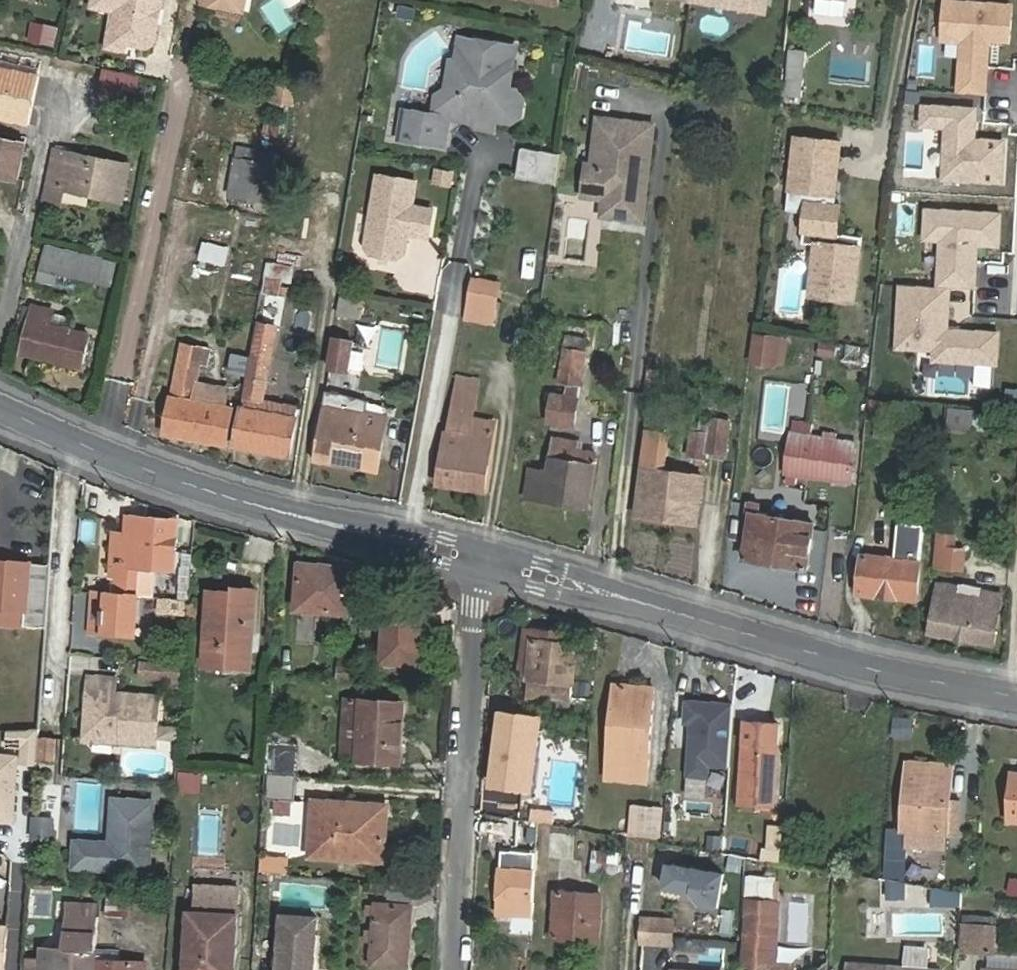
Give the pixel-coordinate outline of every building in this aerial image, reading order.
[(96,4),(117,8),(126,9),(122,31),(128,40),(151,44),(156,40),(164,0),(96,0),(96,4)] [(732,4),(766,9),(767,0),(751,0),(749,1),(738,0),(732,0),(732,4)] [(962,0),(945,0),(941,40),(962,42),(957,92),(985,94),(990,44),(1008,45),(1012,4),(962,0)] [(126,9),(117,8),(111,45),(127,47),(128,40),(122,31),(126,9)] [(517,70),(521,48),(463,39),(459,63),(454,63),(450,92),(439,97),(437,116),(403,112),(399,139),(444,146),(449,118),(474,122),(479,129),(499,131),(500,121),(516,123),(525,115),(527,102),(520,91),(514,91),(497,88),(500,67),(517,70)] [(0,66),(0,117),(30,124),(41,74),(0,66)] [(141,73),(108,66),(103,97),(135,103),(141,73)] [(517,70),(500,67),(497,88),(514,91),(517,70)] [(278,84),(275,101),(296,105),(299,89),(278,84)] [(977,105),(921,103),(920,128),(943,129),(941,181),(1003,184),(1005,140),(975,139),(977,105)] [(654,125),(600,118),(595,165),(589,164),(584,204),(604,206),(603,216),(621,218),(620,226),(642,229),(654,125)] [(19,178),(27,143),(0,137),(0,174),(19,178)] [(799,139),(796,170),(828,173),(831,142),(799,139)] [(270,200),(278,152),(243,146),(234,193),(270,200)] [(120,201),(129,164),(55,148),(45,198),(64,202),(67,190),(120,201)] [(536,153),(532,179),(558,183),(562,157),(536,153)] [(455,170),(438,167),(435,180),(453,183),(455,170)] [(828,173),(796,170),(792,169),(787,209),(806,212),(803,243),(820,245),(814,295),(854,300),(861,237),(841,234),(844,207),(834,206),(837,174),(828,173)] [(420,236),(424,209),(405,206),(408,182),(370,176),(358,245),(365,254),(390,258),(398,253),(401,233),(420,236)] [(1002,213),(925,208),(923,241),(939,242),(937,287),(950,288),(976,289),(979,245),(999,246),(1002,213)] [(621,218),(603,216),(602,224),(620,226),(621,218)] [(100,280),(105,260),(49,247),(43,278),(56,281),(58,272),(100,280)] [(495,283),(469,278),(465,302),(462,319),(490,323),(495,283)] [(937,287),(899,285),(896,348),(933,350),(932,362),(998,366),(1000,333),(947,330),(950,288),(937,287)] [(363,306),(342,303),(340,316),(360,319),(363,306)] [(37,349),(35,354),(82,366),(90,336),(52,326),(55,311),(34,305),(24,345),(37,349)] [(265,399),(278,326),(260,323),(238,445),(290,456),(299,405),(265,399)] [(780,335),(756,332),(752,359),(777,362),(780,335)] [(360,375),(365,346),(335,341),(331,370),(360,375)] [(839,343),(824,341),(822,354),(837,356),(839,343)] [(195,359),(198,346),(184,343),(174,395),(171,394),(164,432),(226,444),(233,405),(194,398),(202,361),(195,359)] [(23,351),(35,354),(37,349),(24,345),(23,351)] [(581,383),(585,353),(566,350),(561,380),(581,383)] [(468,387),(470,378),(458,377),(447,440),(445,440),(438,481),(486,489),(494,434),(463,430),(464,420),(474,421),(479,389),(468,387)] [(481,380),(470,378),(468,387),(479,389),(481,380)] [(555,397),(552,423),(575,426),(580,388),(569,386),(567,398),(555,397)] [(386,417),(325,407),(316,462),(377,471),(386,417)] [(707,448),(712,449),(716,419),(711,418),(709,433),(692,431),(689,455),(697,456),(697,462),(704,463),(705,458),(706,458),(707,448)] [(716,419),(712,449),(727,451),(731,421),(716,419)] [(816,422),(797,419),(795,431),(814,434),(816,422)] [(814,434),(795,431),(788,470),(798,472),(850,480),(857,441),(837,438),(838,432),(825,429),(824,435),(814,434)] [(665,472),(669,435),(648,433),(637,514),(696,523),(701,476),(665,472)] [(557,438),(551,473),(533,470),(529,497),(589,505),(596,453),(574,449),(575,441),(557,438)] [(798,472),(788,470),(787,480),(796,482),(798,472)] [(795,504),(762,499),(761,502),(760,513),(793,519),(795,504)] [(808,569),(815,523),(793,519),(760,513),(761,502),(752,501),(751,511),(753,512),(746,558),(808,569)] [(121,593),(105,592),(102,630),(136,632),(138,594),(135,594),(137,567),(176,569),(179,522),(126,519),(125,534),(113,534),(110,576),(122,577),(121,593)] [(966,550),(954,549),(955,536),(938,535),(936,568),(964,570),(966,550)] [(917,599),(922,546),(898,545),(896,558),(863,556),(860,593),(917,599)] [(27,567),(0,565),(0,628),(24,629),(27,567)] [(345,615),(347,571),(298,568),(295,612),(345,615)] [(960,593),(962,587),(941,582),(932,632),(993,644),(1002,594),(981,590),(980,597),(960,593)] [(981,590),(962,587),(960,593),(980,597),(981,590)] [(102,630),(105,592),(91,591),(89,629),(102,630)] [(209,595),(207,625),(204,670),(249,673),(254,594),(232,593),(232,597),(209,595)] [(416,666),(418,630),(413,629),(414,605),(384,603),(379,664),(416,666)] [(413,629),(418,630),(424,630),(426,605),(414,605),(413,629)] [(516,692),(526,693),(531,642),(521,641),(516,692)] [(531,642),(526,693),(525,704),(548,707),(549,697),(569,699),(575,647),(531,642)] [(117,677),(89,675),(86,721),(99,736),(122,738),(122,743),(158,745),(161,695),(116,692),(117,677)] [(646,784),(654,691),(614,688),(605,781),(646,784)] [(386,736),(399,737),(400,707),(344,703),(341,743),(356,744),(355,761),(385,762),(386,736)] [(727,770),(731,708),(684,705),(683,727),(692,728),(691,752),(688,752),(687,780),(707,781),(707,769),(727,770)] [(532,735),(534,719),(519,717),(516,733),(500,732),(493,798),(521,801),(522,787),(531,788),(537,735),(532,735)] [(556,722),(534,719),(532,735),(537,735),(554,738),(556,722)] [(99,736),(86,721),(85,741),(122,743),(122,738),(99,736)] [(744,723),(742,745),(738,809),(772,811),(778,725),(744,723)] [(39,730),(9,732),(8,747),(23,748),(22,764),(36,765),(37,761),(38,738),(39,730)] [(290,732),(271,732),(271,743),(289,743),(290,732)] [(397,763),(399,737),(386,736),(385,762),(397,763)] [(56,739),(38,738),(37,761),(55,762),(56,739)] [(340,760),(355,761),(356,744),(341,743),(340,760)] [(264,778),(295,780),(297,748),(267,745),(264,778)] [(13,824),(17,758),(0,757),(0,823),(13,824)] [(948,828),(950,788),(952,761),(909,759),(905,826),(948,828)] [(1011,776),(1008,822),(1016,823),(1016,777),(1011,776)] [(293,806),(295,780),(267,779),(265,804),(293,806)] [(960,789),(950,788),(948,828),(958,829),(960,789)] [(154,801),(114,798),(112,843),(77,840),(75,866),(150,870),(154,801)] [(293,806),(265,804),(264,817),(292,820),(293,806)] [(333,816),(334,808),(312,807),(308,860),(381,865),(383,839),(374,839),(376,819),(333,816)] [(385,812),(334,808),(333,816),(376,819),(374,839),(383,839),(385,812)] [(662,810),(634,808),(632,834),(660,836),(662,810)] [(55,817),(33,815),(32,834),(54,836),(55,817)] [(513,854),(517,825),(504,823),(501,853),(513,854)] [(889,856),(907,858),(908,834),(890,833),(889,856)] [(757,858),(759,847),(740,844),(739,856),(757,858)] [(906,874),(907,858),(889,856),(887,873),(906,874)] [(284,867),(257,865),(256,877),(283,879),(284,867)] [(533,920),(535,878),(526,878),(527,868),(500,866),(497,919),(533,920)] [(724,874),(668,866),(665,889),(694,893),(703,906),(719,908),(724,874)] [(406,904),(407,890),(382,888),(381,902),(406,904)] [(184,969),(232,969),(237,894),(195,890),(193,916),(187,916),(184,969)] [(594,942),(596,896),(553,894),(552,940),(594,942)] [(749,901),(744,967),(754,967),(753,969),(791,969),(772,969),(775,903),(749,901)] [(407,911),(371,909),(367,969),(403,969),(407,911)] [(673,943),(675,918),(644,916),(643,941),(673,943)] [(95,963),(90,919),(65,918),(63,950),(44,949),(43,969),(95,969),(95,963)] [(314,925),(280,922),(276,969),(310,969),(314,925)] [(992,955),(994,931),(975,930),(974,933),(963,933),(962,953),(992,955)]
